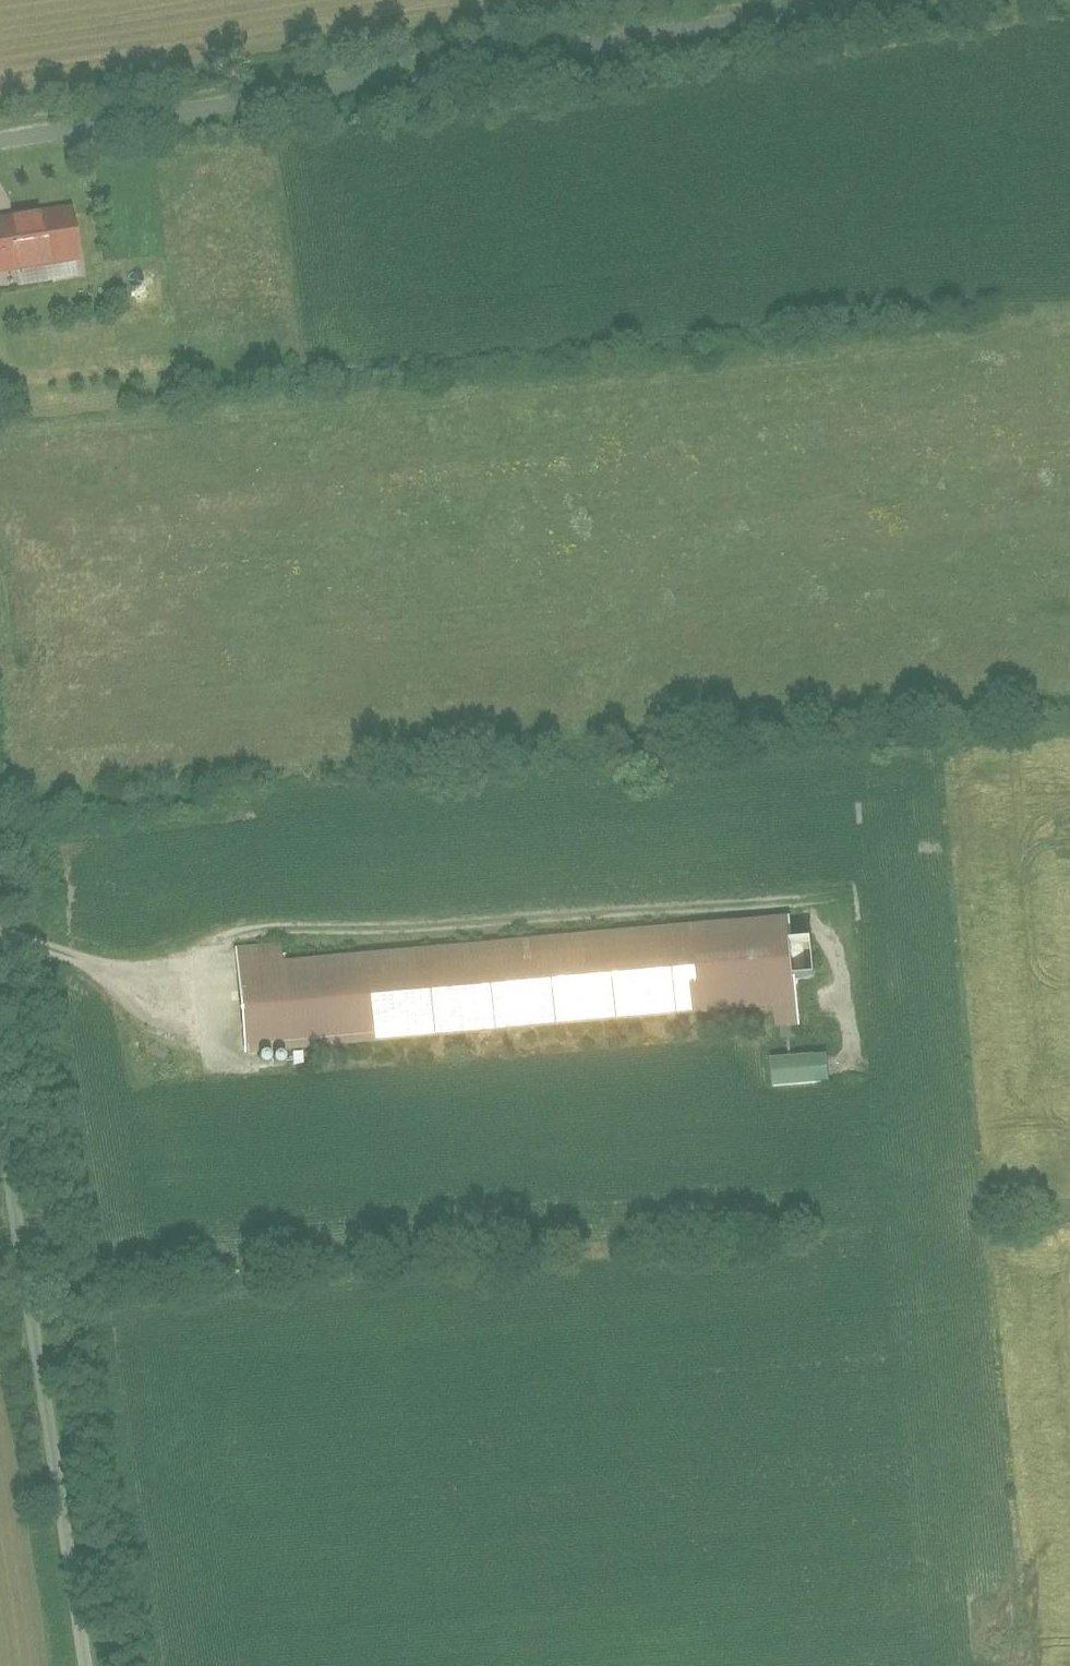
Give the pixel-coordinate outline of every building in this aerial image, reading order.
[(75,269),(66,209),(0,219),(0,280),(75,269)] [(15,797),(34,796),(34,786),(14,787),(15,797)] [(237,967),(243,1056),(799,1017),(797,985),(813,983),(810,948),(794,949),(792,927),(237,967)] [(767,1065),(768,1090),(811,1086),(809,1062),(767,1065)]
